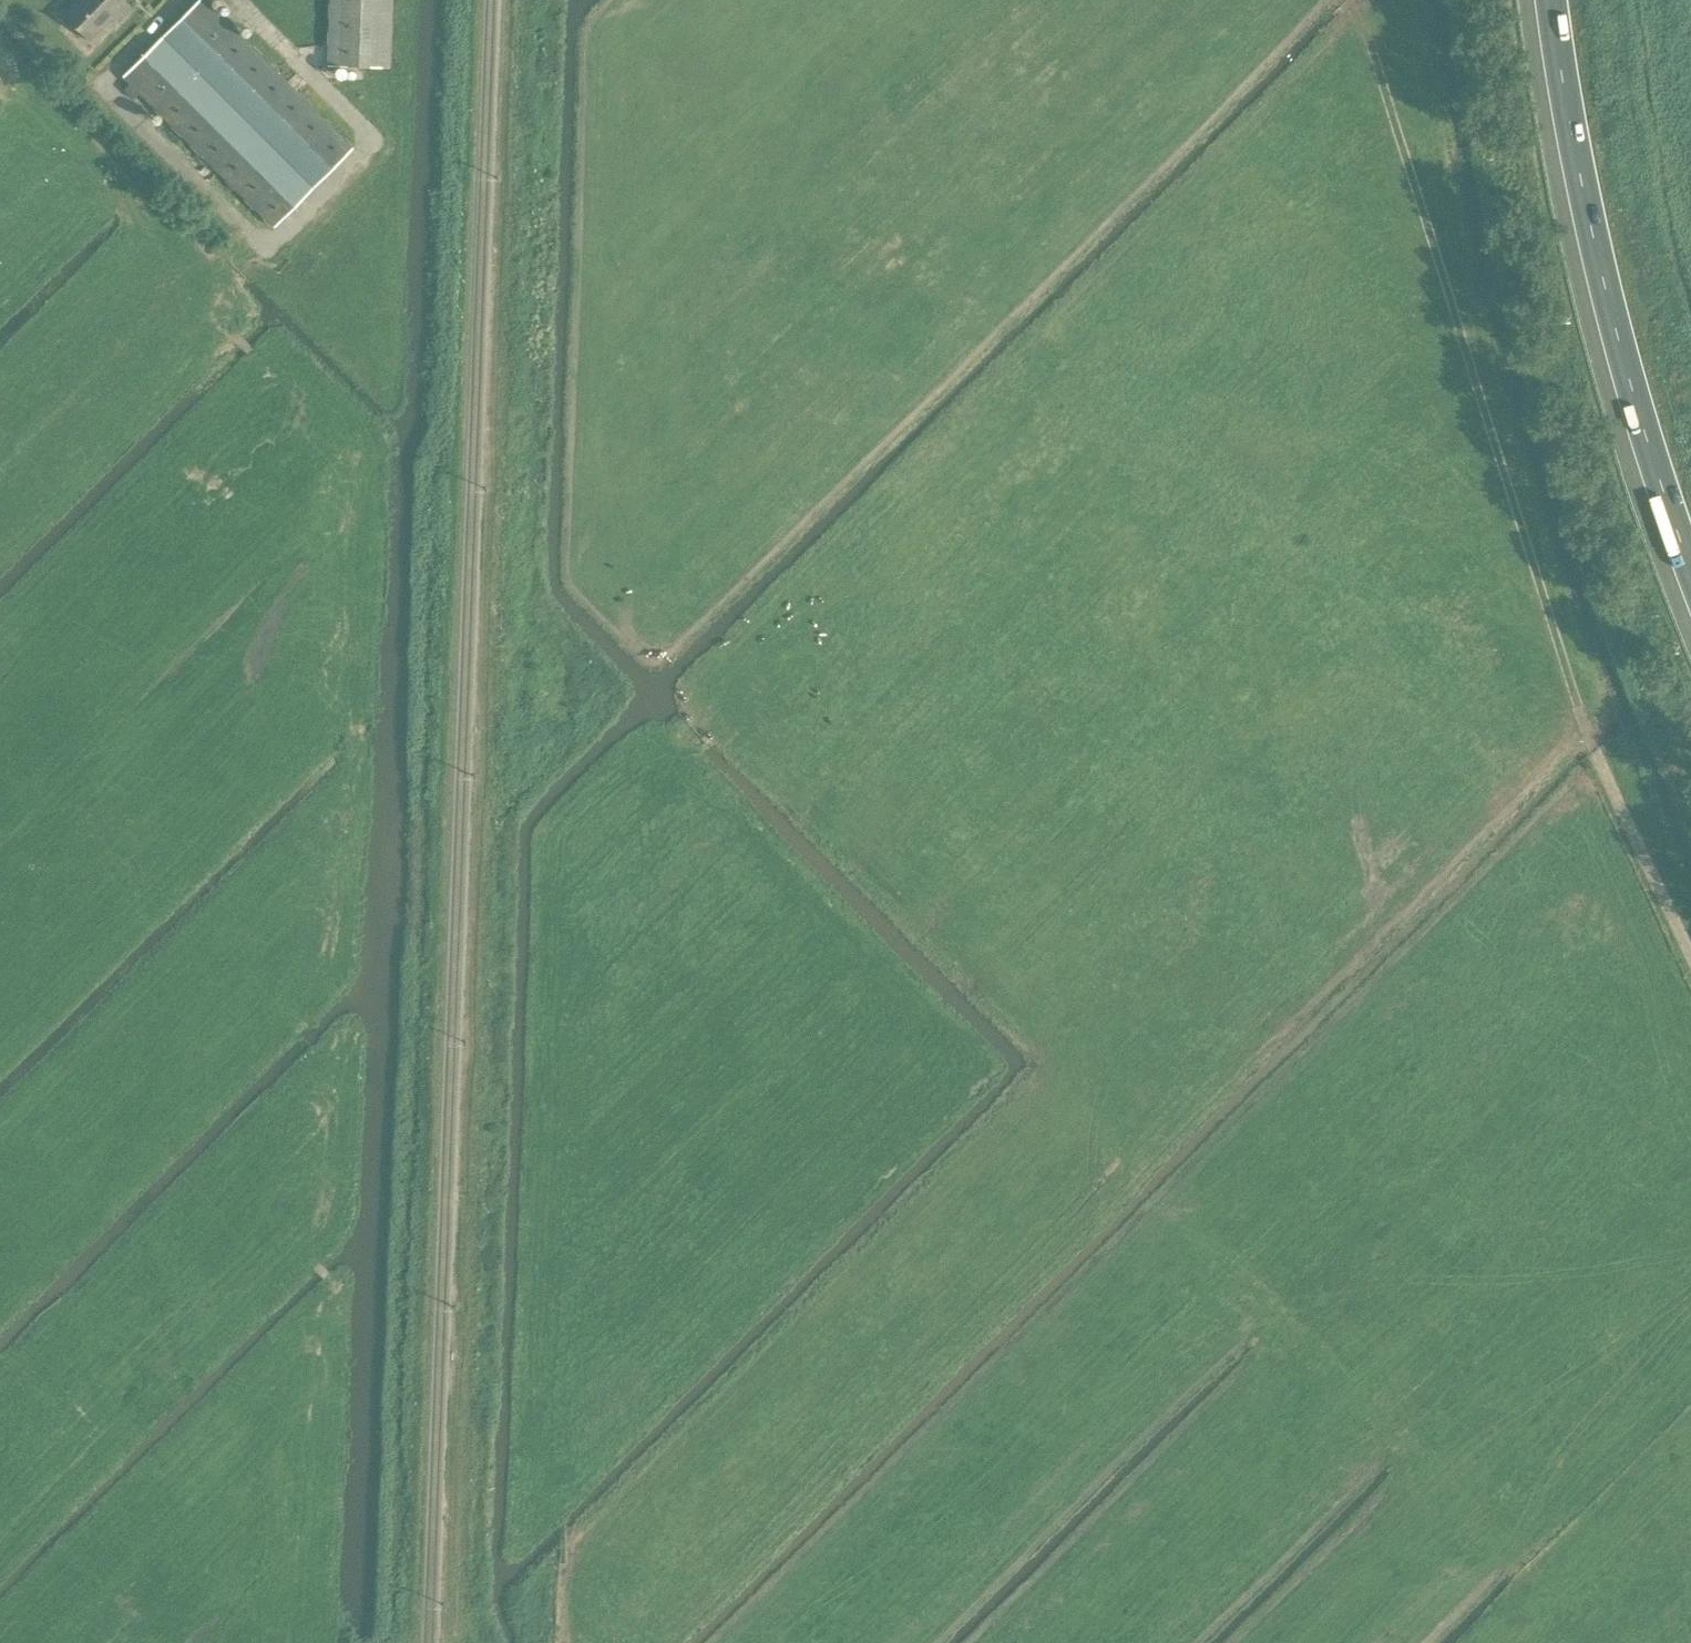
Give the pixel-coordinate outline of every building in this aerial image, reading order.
[(62,14),(89,41),(111,18),(116,22),(130,6),(124,0),(76,0),(62,14)] [(140,92),(272,226),(350,149),(203,0),(200,0),(123,76),(131,83),(124,89),(133,98),(140,92)] [(388,69),(391,0),(329,0),(326,67),(388,69)]
